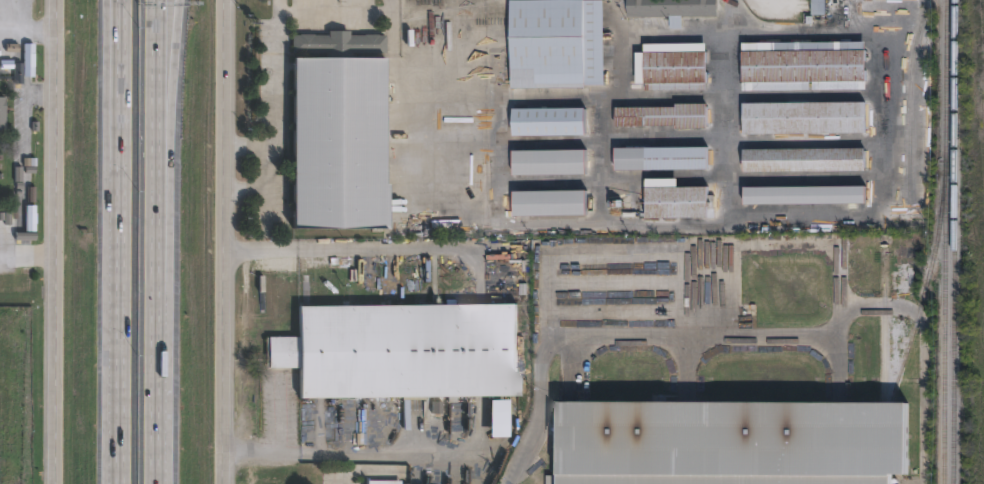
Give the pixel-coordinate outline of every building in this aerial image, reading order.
[(511,83),(511,0),(604,0),(604,85),(586,85),(586,88),(511,88),(511,83)] [(630,1),(630,0),(720,0),(720,16),(685,16),(685,29),(672,29),(672,17),(630,17),(630,1)] [(812,14),(812,0),(826,0),(825,14),(812,14)] [(349,31),(349,36),(363,36),(363,35),(377,35),(377,36),(382,36),(384,36),(384,53),(382,53),(382,59),(386,59),(386,185),(389,185),(389,230),(386,230),(294,230),(294,58),(291,58),(291,35),(298,35),(298,34),(313,34),(313,35),(327,35),(327,31),(349,31)] [(867,89),(743,90),(743,43),(866,42),(867,89)] [(706,83),(706,89),(645,90),(645,83),(636,83),(636,52),(645,52),(645,43),(708,43),(708,83),(706,83)] [(1,57),(0,57),(0,48),(1,48),(1,49),(14,49),(14,72),(1,72),(1,57)] [(867,133),(744,134),(744,103),(866,102),(867,133)] [(708,103),(708,128),(676,128),(676,125),(615,126),(615,107),(676,106),(676,104),(708,103)] [(586,135),(513,136),(513,108),(586,108),(586,135)] [(709,169),(616,170),(615,148),(708,147),(709,169)] [(867,171),(744,172),(744,149),(867,148),(867,171)] [(587,175),(514,175),(514,151),(587,150),(587,175)] [(677,178),(678,187),(709,186),(710,217),(646,218),(646,179),(677,178)] [(868,204),(746,205),(746,187),(868,186),(868,204)] [(587,215),(514,216),(514,192),(587,191),(587,215)] [(523,307),(524,398),(521,398),(501,398),(486,399),(477,399),(436,399),(304,401),(303,369),(268,370),(268,369),(267,339),(302,338),(302,309),(476,307),(487,307),(523,307)] [(895,472),(895,483),(541,483),(541,476),(560,476),(560,402),(560,399),(568,399),(670,399),(689,399),(824,399),(841,399),(911,399),(913,399),(913,472),(910,472),(895,472)]
